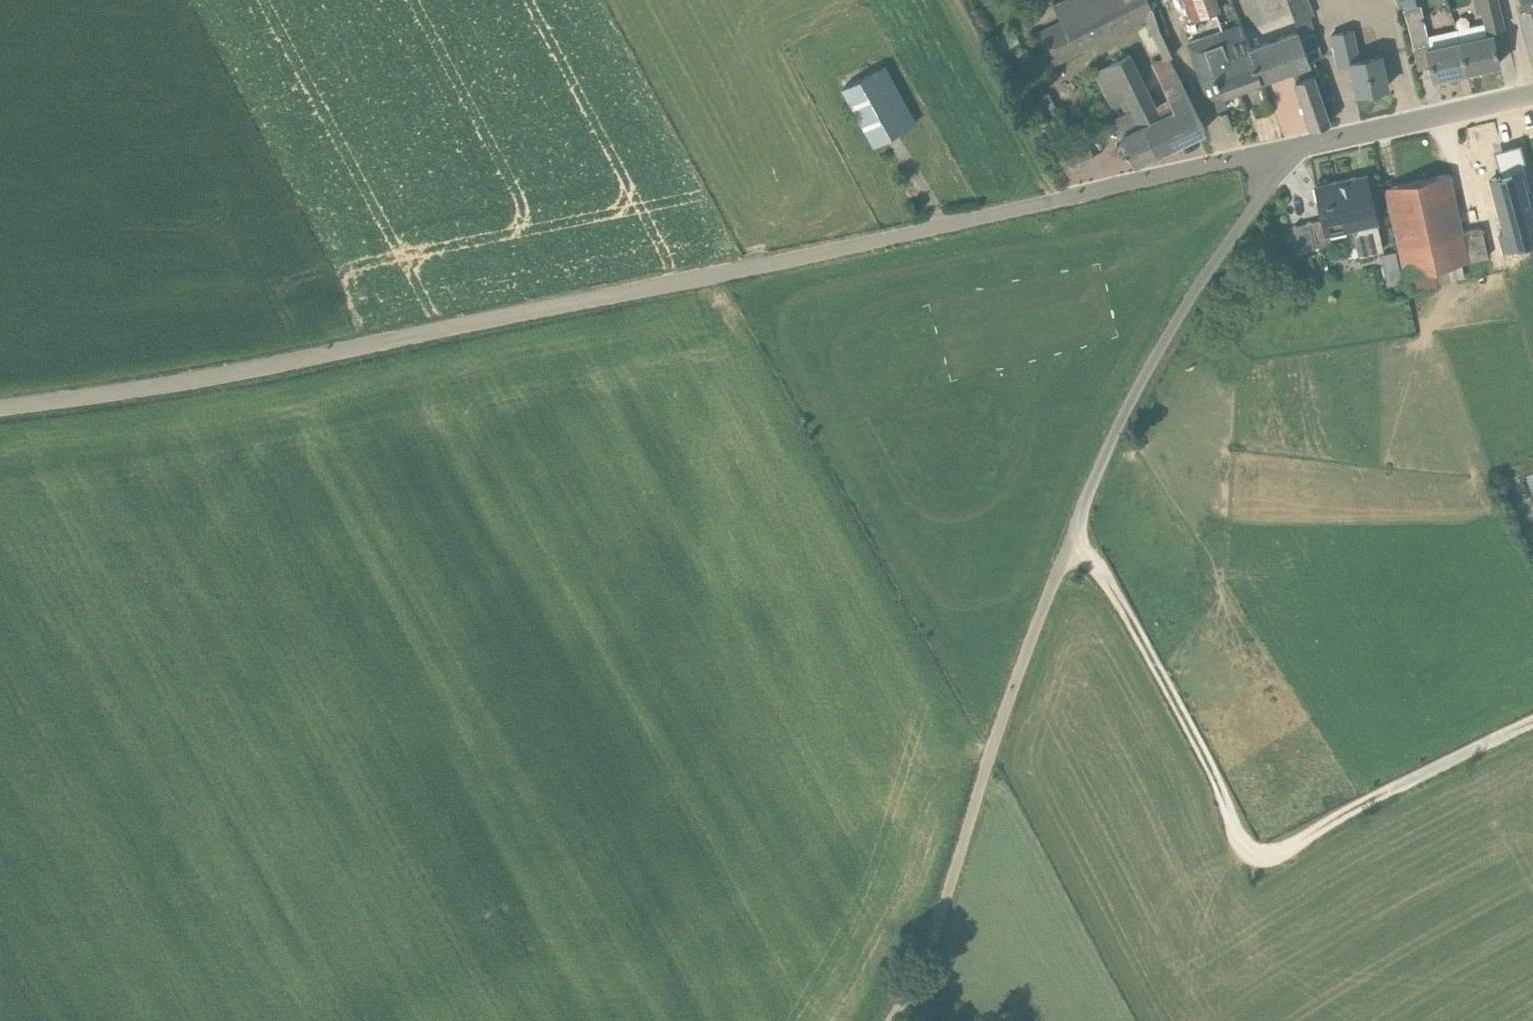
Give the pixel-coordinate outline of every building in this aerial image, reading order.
[(1147,0),(1066,0),(1053,7),(1060,21),(1033,35),(1050,68),(1145,20),(1164,60),(1173,56),(1147,0)] [(1192,22),(1220,13),(1216,0),(1184,0),(1192,22)] [(1298,31),(1309,62),(1322,57),(1312,27),(1313,27),(1309,16),(1313,15),(1308,0),(1286,0),(1298,31)] [(1403,9),(1418,6),(1417,0),(1402,0),(1403,4),(1402,5),(1403,9)] [(1465,71),(1500,63),(1492,30),(1504,27),(1498,0),(1478,0),(1483,24),(1455,30),(1457,36),(1465,71)] [(1523,9),(1532,7),(1532,0),(1521,0),(1523,9)] [(1418,6),(1403,9),(1418,69),(1432,66),(1434,78),(1465,71),(1457,36),(1455,30),(1427,37),(1420,5),(1418,6)] [(1240,24),(1226,29),(1198,39),(1187,43),(1208,99),(1210,98),(1214,106),(1226,102),(1222,94),(1261,79),(1250,48),(1240,24)] [(1357,93),(1388,86),(1381,54),(1358,59),(1351,30),(1331,35),(1338,65),(1350,63),(1357,93)] [(1298,31),(1250,48),(1261,79),(1291,68),(1309,62),(1298,31)] [(1120,102),(1126,114),(1112,121),(1135,164),(1205,129),(1169,59),(1155,66),(1175,107),(1160,114),(1130,52),(1110,62),(1092,71),(1110,107),(1120,102)] [(1314,74),(1309,62),(1291,68),(1295,80),(1310,76),(1313,75),(1314,74)] [(843,87),(874,145),(916,122),(884,65),(843,87)] [(1049,92),(1044,94),(1035,75),(1016,84),(1025,103),(1027,102),(1035,120),(1057,110),(1049,92)] [(1325,105),(1314,76),(1296,82),(1311,127),(1330,121),(1325,105)] [(1386,188),(1409,291),(1438,285),(1437,283),(1465,277),(1462,264),(1470,262),(1463,232),(1449,173),(1386,188)] [(1383,251),(1374,207),(1369,188),(1358,190),(1355,177),(1317,185),(1317,184),(1315,184),(1320,204),(1321,203),(1325,219),(1308,223),(1292,226),(1298,251),(1330,243),(1329,236),(1352,230),(1358,257),(1383,251)] [(1483,227),(1463,232),(1470,262),(1490,258),(1483,227)] [(1393,251),(1381,254),(1385,269),(1397,266),(1393,251)]
